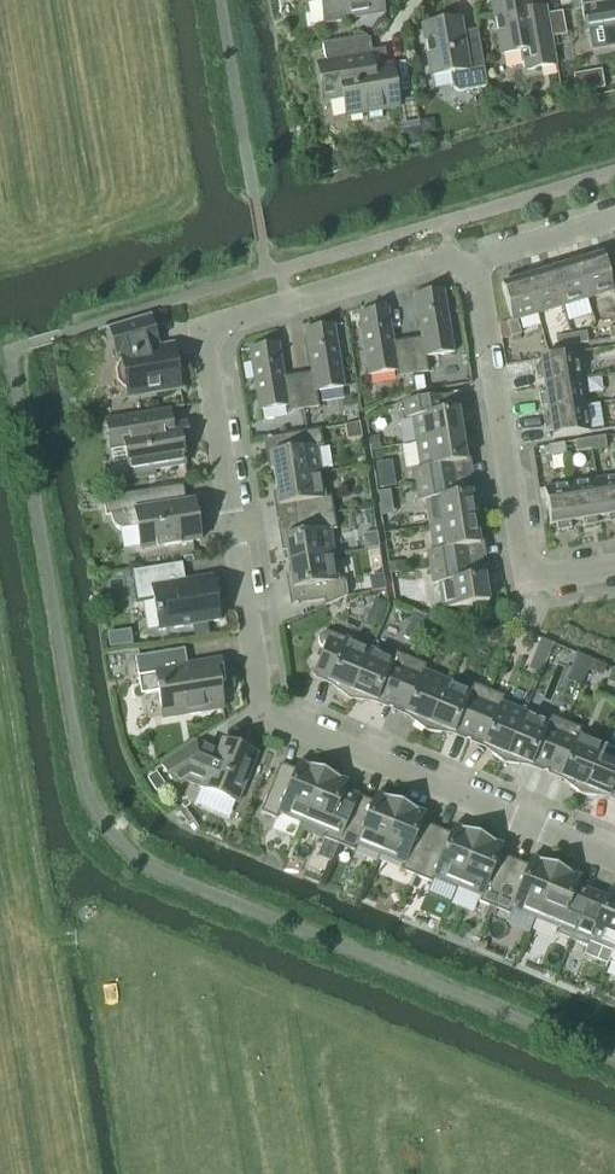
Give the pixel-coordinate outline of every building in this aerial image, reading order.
[(314,1),(320,0),(324,23),(384,13),(382,6),(387,6),(389,2),(389,0),(313,0),(314,1)] [(492,4),(501,54),(520,51),(522,66),(528,69),(556,65),(546,7),(530,10),(528,0),(517,0),(492,4)] [(573,9),(580,8),(584,32),(586,31),(590,53),(614,49),(614,0),(571,0),(573,9)] [(458,20),(423,26),(431,76),(450,73),(453,88),(458,91),(486,87),(476,29),(461,32),(458,20)] [(326,63),(318,64),(324,99),(343,96),(347,115),(368,111),(369,118),(382,116),(380,109),(397,106),(390,67),(387,67),(385,52),(369,54),(366,36),(322,43),(326,63)] [(601,258),(595,260),(593,255),(580,259),(582,265),(576,267),(587,302),(612,294),(601,258)] [(576,267),(570,269),(568,262),(556,266),(557,272),(551,273),(562,309),(587,302),(576,267)] [(551,273),(546,275),(544,270),(529,274),(531,281),(527,282),(538,317),(562,309),(551,273)] [(527,282),(520,284),(518,278),(507,281),(508,287),(502,290),(512,323),(507,325),(511,340),(521,337),(517,323),(538,317),(527,282)] [(427,360),(455,356),(445,293),(415,298),(422,342),(408,344),(414,378),(430,376),(427,360)] [(408,344),(394,346),(388,312),(359,317),(369,380),(397,376),(398,381),(414,378),(408,344)] [(145,322),(114,331),(120,364),(124,363),(125,368),(120,375),(122,386),(128,391),(129,398),(182,389),(181,384),(184,380),(183,373),(179,371),(176,352),(162,354),(152,320),(145,322)] [(319,395),(346,391),(336,328),(306,332),(313,377),(299,379),(305,413),(321,411),(319,395)] [(572,347),(587,344),(585,334),(570,336),(572,347)] [(557,349),(572,347),(570,336),(555,339),(557,349)] [(299,379),(285,381),(280,347),(250,352),(260,415),(289,411),(290,416),(305,413),(299,379)] [(545,388),(581,383),(577,356),(541,362),(542,368),(535,369),(537,383),(544,382),(545,388)] [(549,414),(585,408),(581,383),(545,388),(546,394),(539,395),(541,409),(548,408),(549,414)] [(458,412),(445,414),(442,399),(404,405),(407,422),(413,421),(417,446),(462,438),(458,412)] [(553,440),(589,435),(585,408),(549,414),(550,419),(543,421),(545,435),(552,433),(553,440)] [(188,427),(165,431),(162,414),(108,423),(114,455),(127,453),(132,483),(164,477),(163,472),(187,468),(183,446),(191,444),(188,427)] [(318,450),(324,449),(321,433),(284,439),(286,455),(272,457),(277,484),(322,476),(318,450)] [(453,467),(467,465),(462,438),(417,446),(421,472),(415,473),(418,489),(455,482),(453,467)] [(591,451),(606,449),(604,438),(589,440),(591,451)] [(575,453),(591,451),(589,440),(574,443),(575,453)] [(563,445),(547,447),(549,458),(565,455),(563,445)] [(333,500),(326,501),(322,476),(277,484),(281,510),(294,508),(297,522),(335,516),(333,500)] [(596,483),(602,519),(608,518),(609,525),(614,524),(614,480),(596,483)] [(471,495),(458,497),(455,482),(418,489),(421,505),(426,505),(430,529),(476,522),(471,495)] [(596,520),(602,519),(596,483),(571,487),(577,523),(582,522),(583,529),(597,527),(596,520)] [(571,524),(577,523),(571,487),(545,492),(550,527),(557,526),(558,533),(572,531),(571,524)] [(136,494),(102,499),(105,517),(109,516),(110,516),(111,520),(113,524),(115,527),(119,530),(123,530),(136,528),(140,552),(199,542),(192,501),(185,503),(163,506),(160,490),(136,494)] [(332,533),(338,532),(335,516),(297,522),(299,536),(286,539),(290,566),(336,559),(332,533)] [(466,550),(480,548),(476,522),(430,529),(434,554),(428,555),(431,571),(469,566),(466,550)] [(346,584),(340,585),(336,559),(290,566),(295,594),(308,592),(311,607),(325,604),(326,611),(348,601),(346,584)] [(484,579),(471,581),(469,566),(431,571),(434,587),(440,586),(444,613),(489,605),(484,579)] [(213,581),(187,585),(184,567),(134,575),(139,605),(156,603),(161,634),(220,625),(213,581)] [(416,644),(420,634),(406,629),(402,638),(416,644)] [(371,652),(332,635),(329,635),(327,636),(325,636),(323,637),(322,639),(321,641),(320,643),(321,647),(322,649),(325,651),(314,679),(339,690),(338,692),(351,702),(371,652)] [(397,655),(394,661),(371,652),(351,702),(366,704),(367,701),(392,711),(412,661),(397,655)] [(224,666),(189,672),(186,653),(137,661),(143,698),(161,695),(165,719),(188,715),(191,718),(202,716),(204,712),(225,709),(221,686),(227,685),(224,666)] [(424,674),(427,667),(412,661),(392,711),(417,721),(415,725),(427,734),(448,683),(424,674)] [(605,666),(592,661),(587,672),(600,677),(605,666)] [(474,687),(471,693),(448,683),(427,734),(443,735),(444,732),(469,743),(489,693),(474,687)] [(501,705),(504,699),(489,693),(469,743),(494,753),(492,757),(505,766),(525,715),(501,705)] [(551,718),(548,724),(525,715),(505,766),(520,767),(522,764),(546,774),(566,724),(551,718)] [(578,737),(581,731),(566,724),(546,774),(571,784),(570,788),(582,797),(602,746),(578,737)] [(248,749),(243,751),(224,743),(221,751),(207,760),(197,745),(163,768),(174,783),(181,778),(203,787),(201,791),(239,806),(259,758),(254,755),(252,751),(248,749)] [(602,746),(582,797),(597,798),(599,795),(614,802),(614,752),(602,746)] [(303,826),(324,775),(300,766),(296,773),(282,767),(262,816),(277,822),(279,817),(303,826)] [(155,773),(147,779),(156,793),(165,787),(155,773)] [(345,793),(348,785),(324,775),(303,826),(326,836),(324,841),(340,848),(360,799),(345,793)] [(381,857),(402,807),(377,797),(373,805),(360,799),(340,848),(355,854),(358,848),(381,857)] [(423,825),(426,817),(402,807),(381,857),(404,867),(402,873),(417,879),(437,830),(423,825)] [(458,889),(479,838),(454,828),(451,836),(437,830),(417,879),(433,885),(435,880),(458,889)] [(499,856),(503,848),(479,838),(458,889),(481,899),(479,904),(495,911),(515,862),(499,856)] [(536,921),(556,870),(531,860),(528,868),(515,862),(495,911),(511,917),(513,911),(536,921)] [(577,888),(580,880),(556,870),(536,921),(559,930),(556,936),(572,942),(592,893),(577,888)] [(614,947),(614,894),(608,891),(605,899),(592,893),(572,942),(587,948),(589,942),(612,952),(613,952),(614,947)] [(607,964),(614,967),(614,947),(613,952),(612,952),(607,964)]
